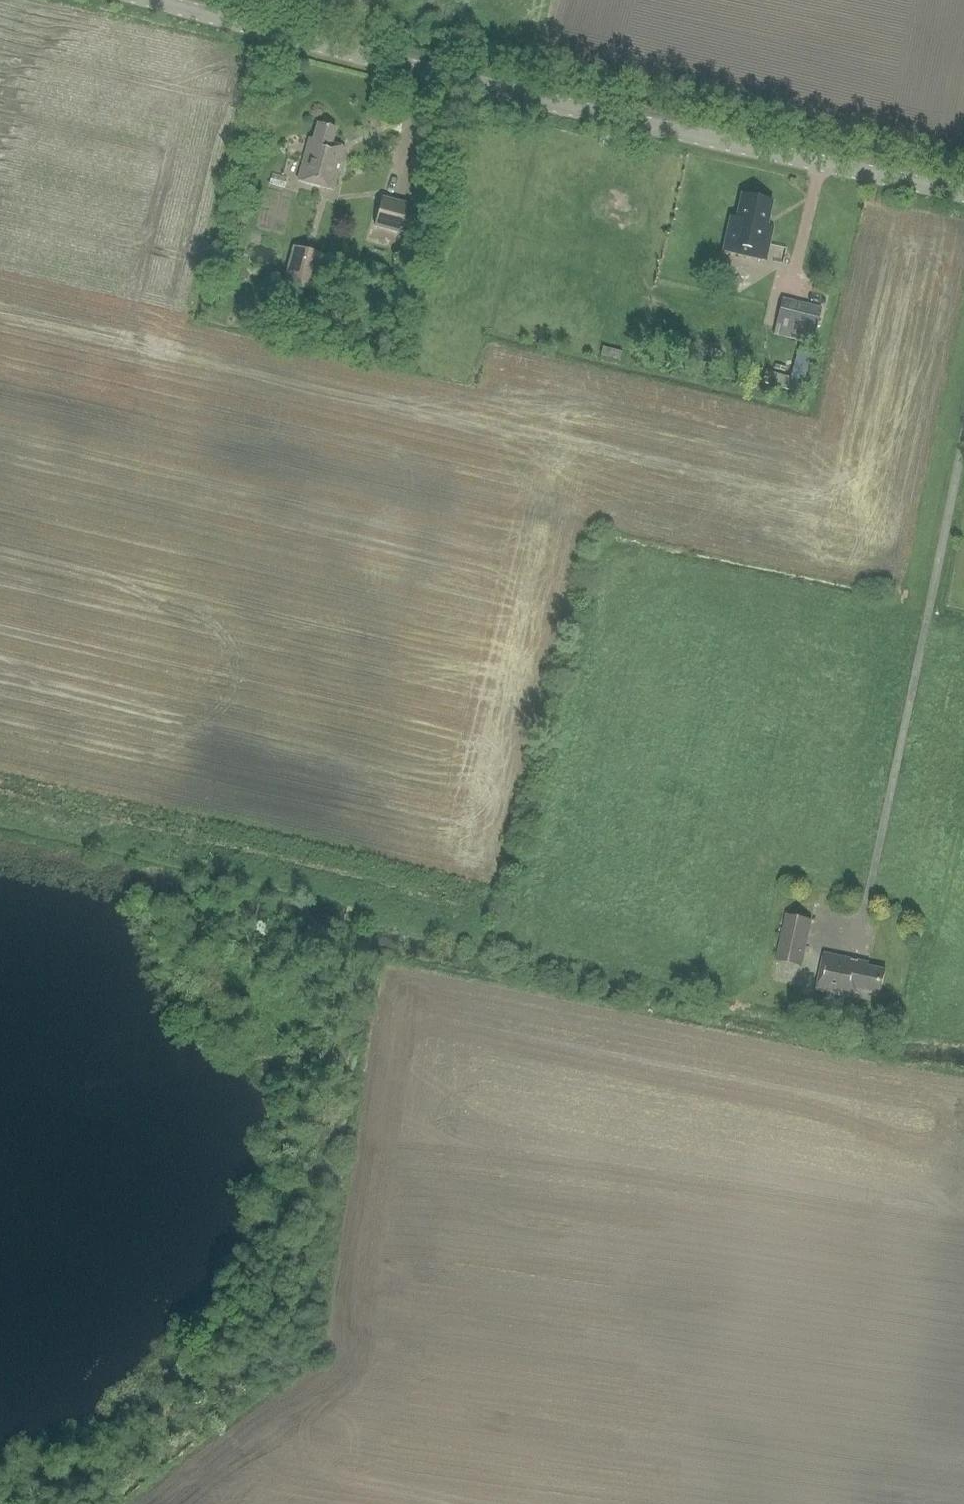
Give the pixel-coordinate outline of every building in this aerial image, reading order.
[(333,189),(344,148),(333,145),(337,128),(319,123),(315,139),(310,138),(298,179),(333,189)] [(767,260),(774,226),(768,225),(773,201),(742,194),(737,217),(731,216),(723,251),(767,260)] [(412,237),(420,207),(383,196),(374,226),(412,237)] [(282,284),(314,293),(325,254),(293,246),(282,284)] [(812,344),(821,307),(783,298),(774,334),(812,344)] [(803,346),(800,374),(815,376),(818,348),(803,346)] [(783,389),(786,377),(767,371),(763,383),(783,389)] [(776,961),(802,966),(812,920),(786,914),(776,961)] [(881,993),(886,970),(869,966),(870,963),(825,953),(818,989),(855,997),(856,996),(879,1001),(881,993)]
